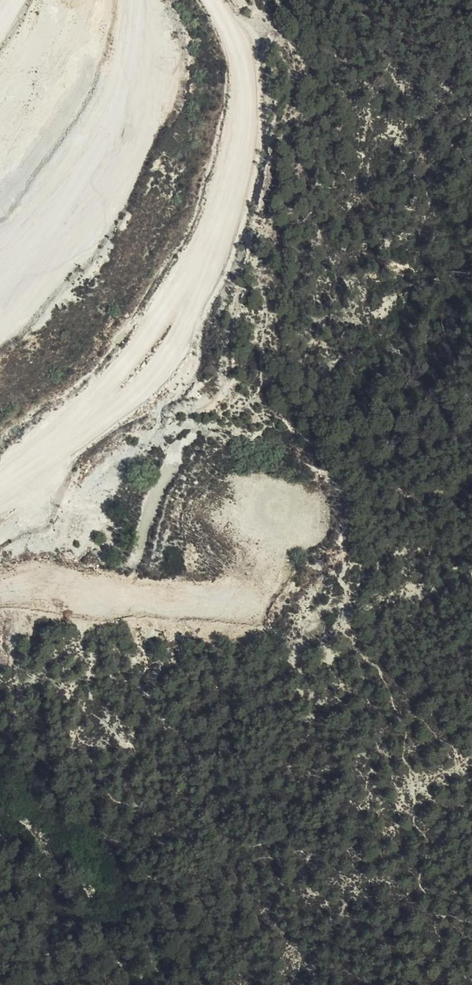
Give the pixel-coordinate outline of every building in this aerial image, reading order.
[(80,812),(75,816),(79,823),(84,819),(80,812)]
